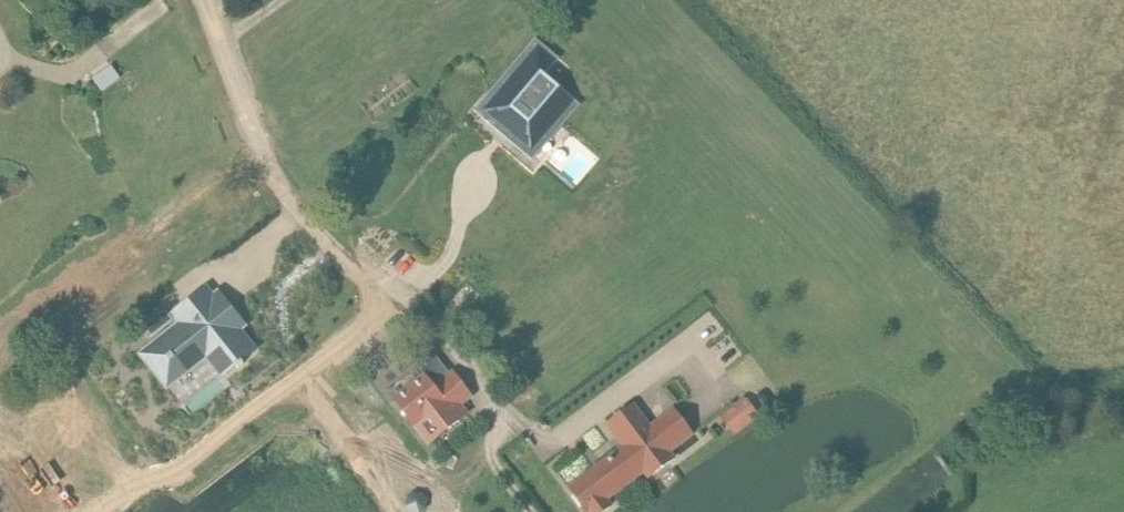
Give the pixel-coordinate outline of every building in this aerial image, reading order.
[(537,50),(496,94),(522,118),(513,128),(533,147),(567,110),(537,83),(554,65),(537,50)] [(93,79),(101,90),(119,78),(112,66),(93,79)] [(229,305),(220,294),(213,299),(205,289),(175,313),(183,323),(158,343),(182,373),(207,353),(224,375),(254,351),(237,329),(244,324),(235,312),(231,315),(226,308),(229,305)] [(139,330),(147,340),(172,320),(165,310),(139,330)] [(452,373),(451,374),(431,350),(413,363),(425,376),(394,400),(415,427),(429,444),(442,433),(466,414),(459,405),(470,396),(452,373)] [(720,416),(735,435),(760,416),(745,396),(720,416)] [(649,427),(633,406),(610,423),(627,446),(570,488),(581,503),(583,501),(591,511),(602,511),(610,506),(599,492),(638,463),(649,478),(674,460),(670,452),(688,439),(670,413),(649,427)]
